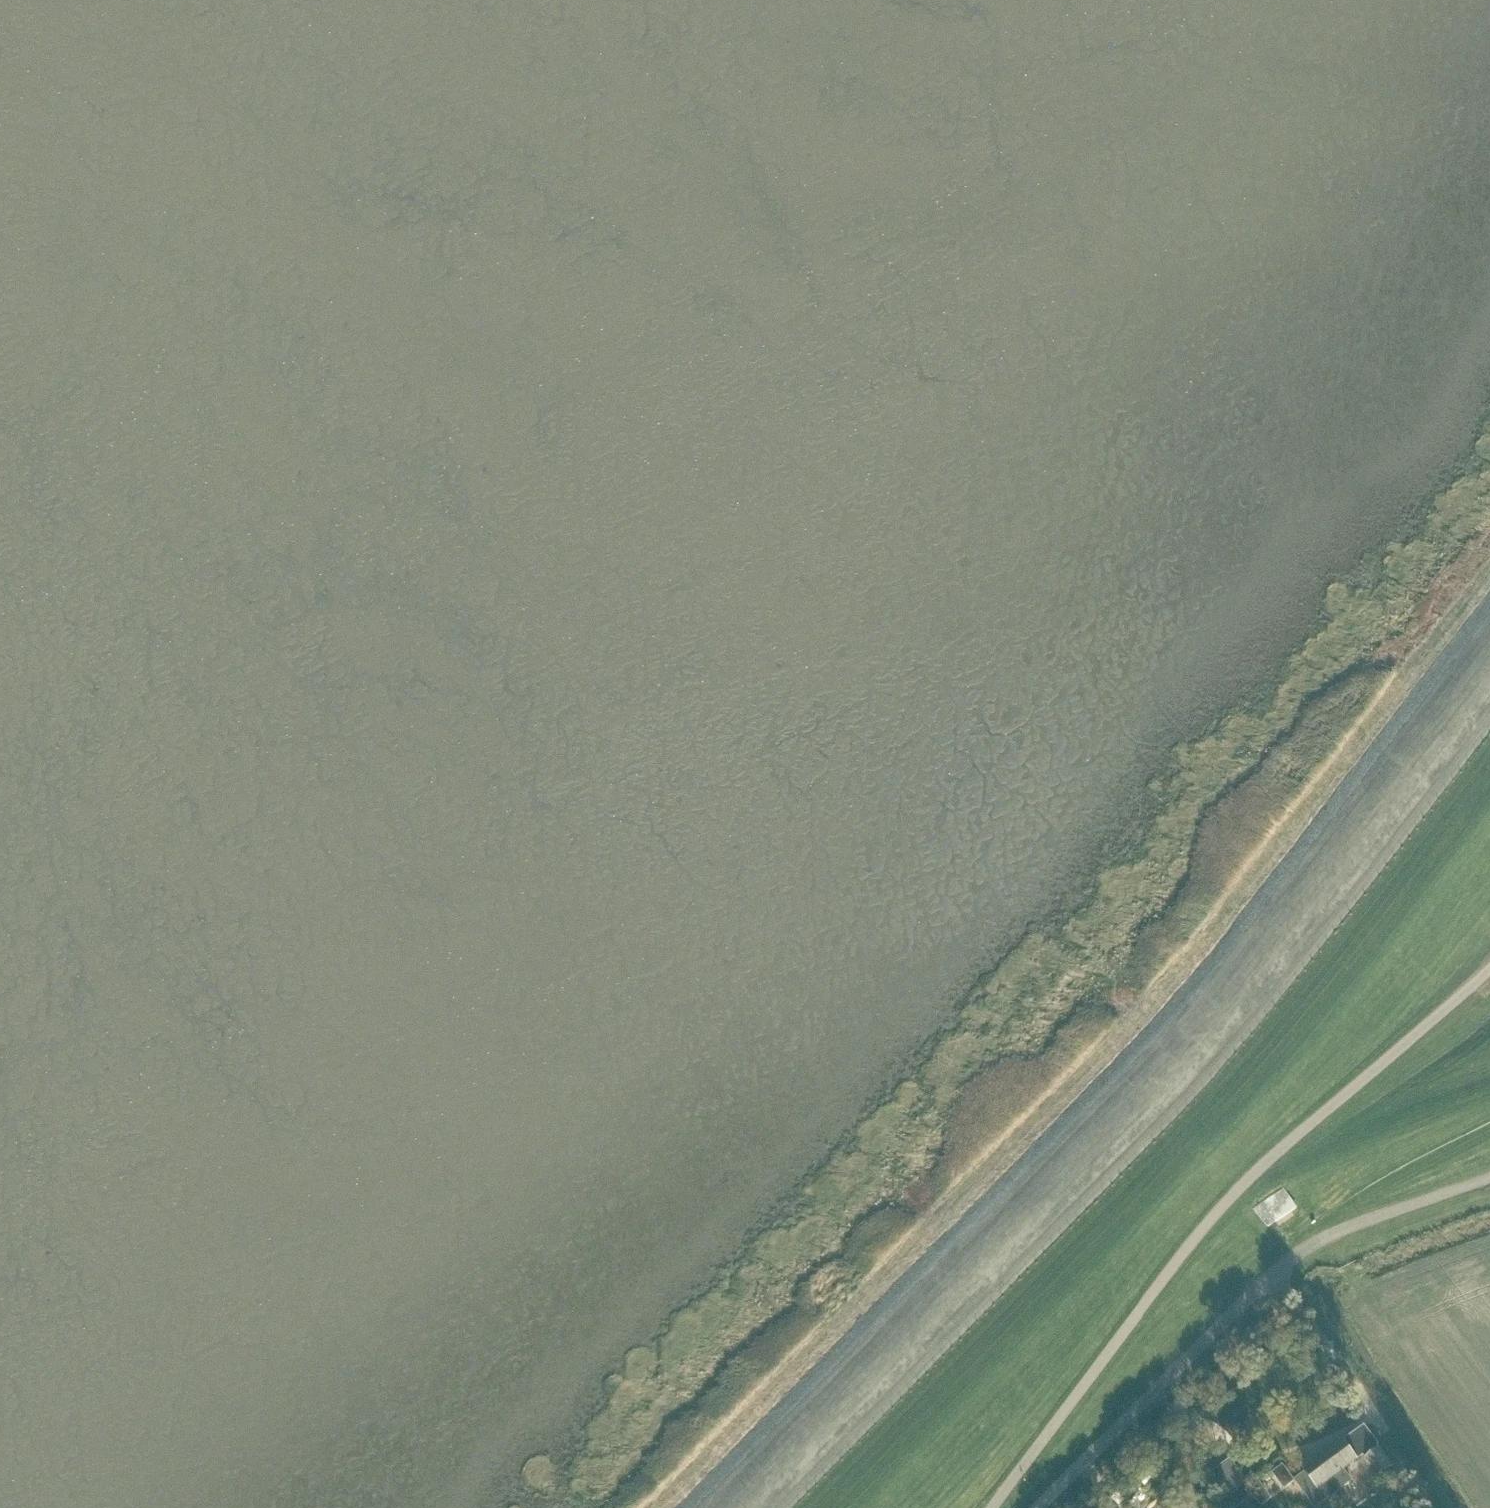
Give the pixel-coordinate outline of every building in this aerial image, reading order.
[(1288,1191),(1255,1211),(1270,1233),(1302,1213),(1288,1191)] [(1319,1490),(1378,1445),(1364,1426),(1343,1441),(1304,1470),(1319,1490)] [(1379,1449),(1363,1461),(1376,1481),(1394,1468),(1380,1448),(1379,1449)] [(1231,1460),(1207,1475),(1223,1499),(1246,1483),(1231,1460)] [(1144,1485),(1154,1473),(1147,1467),(1139,1477),(1137,1479),(1144,1485)] [(1254,1487),(1249,1491),(1259,1504),(1266,1499),(1256,1485),(1254,1487)] [(1106,1499),(1099,1507),(1117,1507),(1106,1499)]
